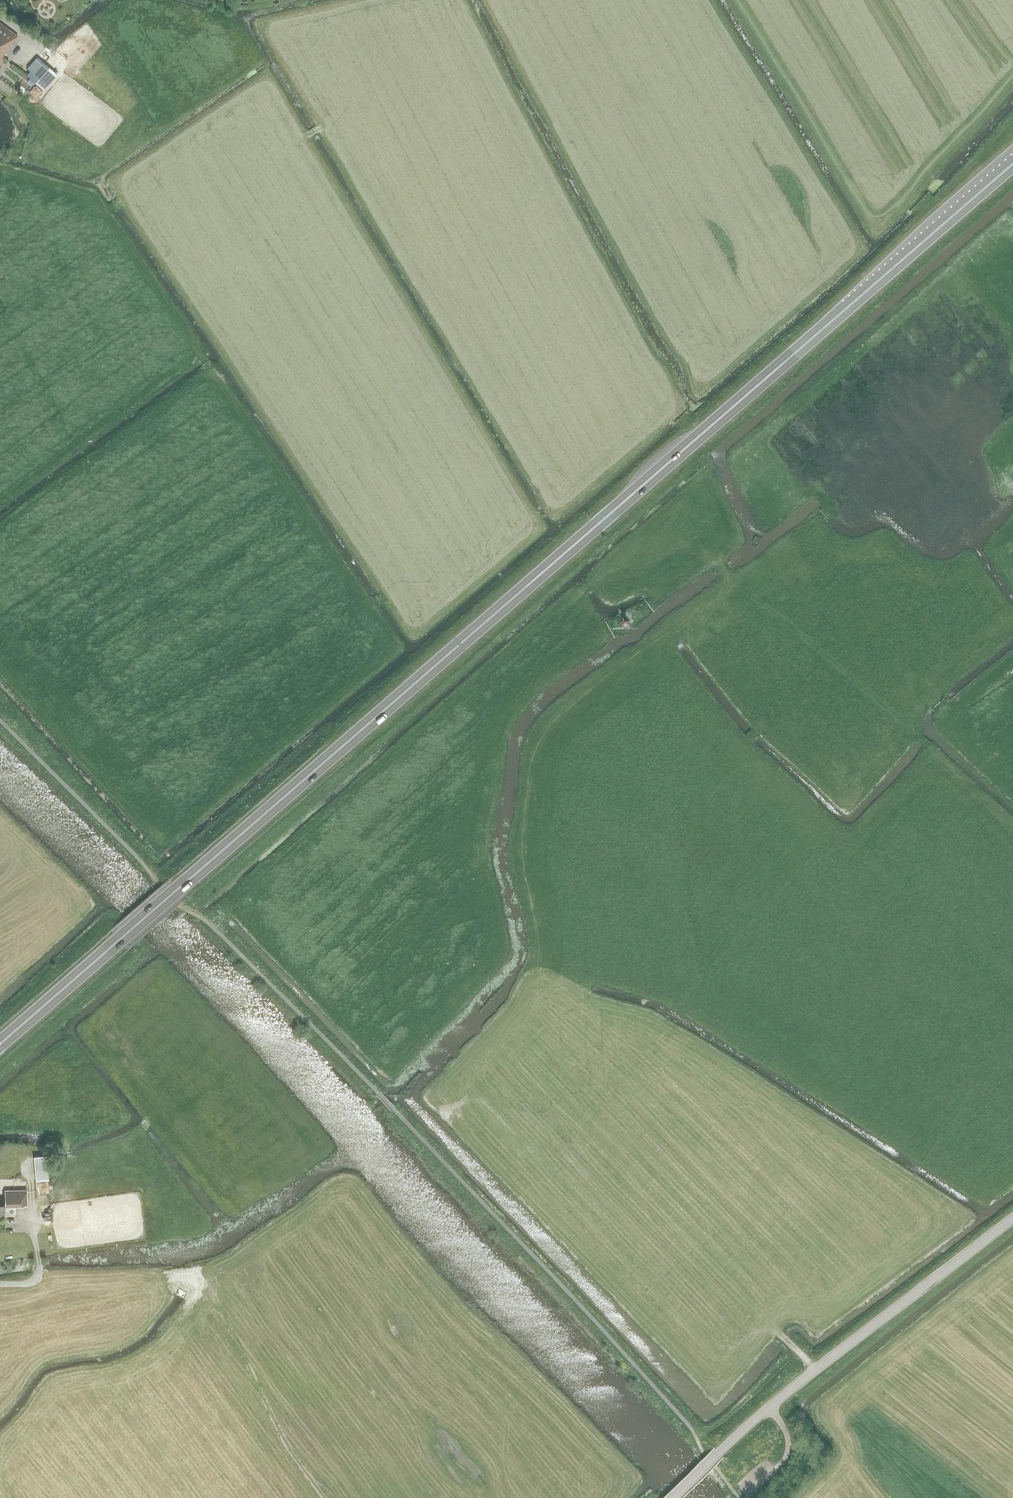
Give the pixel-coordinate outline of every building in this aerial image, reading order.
[(18,36),(3,24),(0,28),(0,59),(18,36)] [(31,72),(40,62),(35,58),(27,68),(31,72)] [(34,75),(39,79),(35,83),(43,90),(57,74),(55,73),(44,63),(34,75)] [(628,624),(630,620),(628,617),(625,616),(623,617),(622,617),(621,621),(623,624),(626,625),(627,624),(628,624)] [(36,1180),(48,1179),(46,1155),(34,1156),(36,1180)] [(5,1213),(4,1206),(27,1205),(27,1190),(4,1190),(4,1199),(0,1199),(0,1213),(5,1213)]
